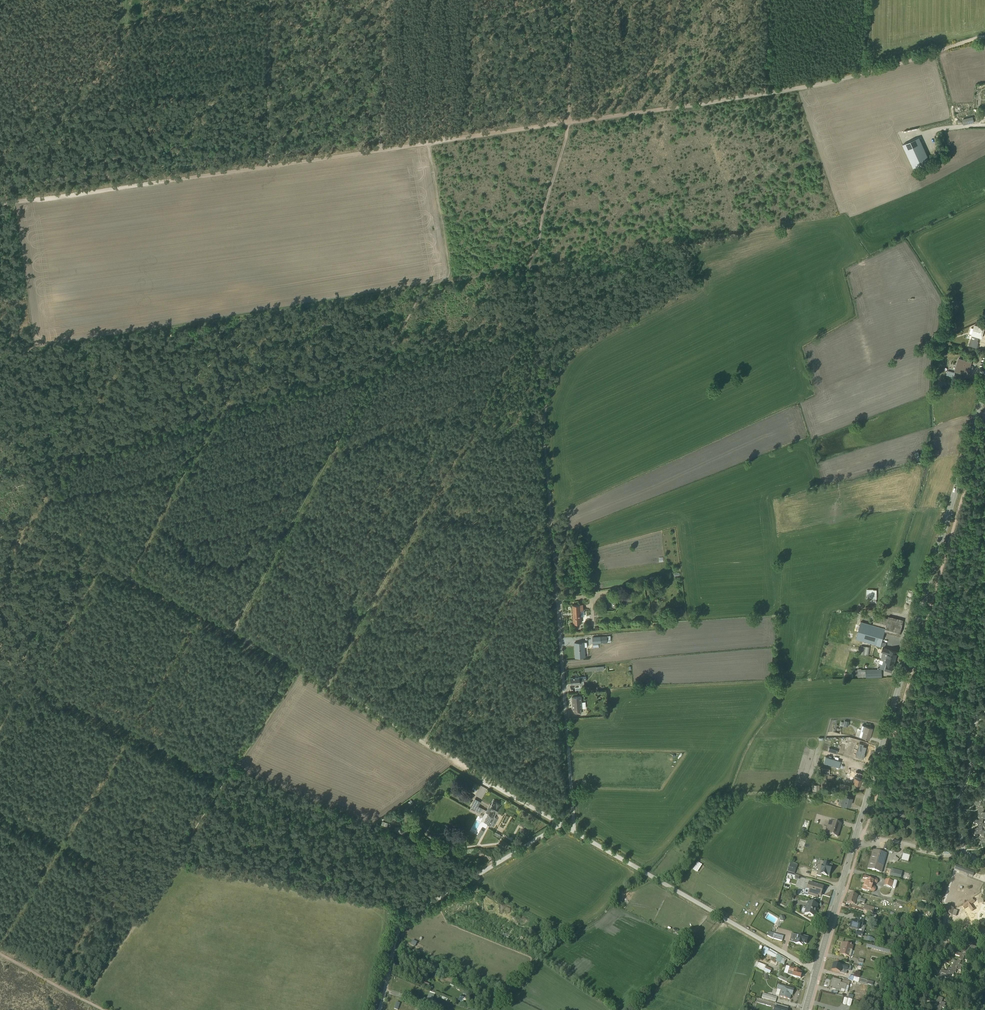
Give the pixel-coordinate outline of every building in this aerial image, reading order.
[(919,137),(903,144),(914,168),(929,161),(919,137)] [(973,335),(971,339),(970,339),(968,345),(977,348),(979,341),(977,341),(979,337),(982,337),(984,328),(974,324),(973,328),(971,327),(970,332),(971,333),(971,334),(973,335)] [(958,358),(954,370),(967,374),(971,361),(958,358)] [(873,592),(873,589),(866,589),(867,598),(877,598),(876,592),(873,592)] [(583,604),(573,605),(573,624),(582,623),(582,622),(589,622),(589,609),(583,610),(583,604)] [(904,619),(889,616),(888,618),(875,614),(873,623),(872,625),(860,622),(855,639),(862,640),(870,643),(885,646),(886,642),(882,641),(884,631),(899,635),(904,619)] [(868,656),(870,643),(862,640),(859,654),(868,656)] [(586,642),(575,643),(575,658),(585,657),(585,647),(586,647),(586,642)] [(886,653),(884,660),(894,663),(898,651),(883,647),(881,651),(886,653)] [(892,671),(894,663),(884,660),(880,659),(877,667),(892,671)] [(882,677),(882,668),(861,669),(861,668),(857,668),(857,670),(855,670),(855,673),(858,673),(858,678),(866,677),(882,677)] [(586,676),(571,678),(571,684),(579,683),(579,687),(575,687),(575,691),(581,691),(581,687),(584,686),(584,681),(586,681),(586,676)] [(581,696),(572,697),(573,710),(574,710),(575,714),(581,713),(581,709),(582,709),(581,696)] [(872,728),(862,725),(859,736),(861,737),(869,739),(872,728)] [(841,744),(833,765),(838,767),(837,770),(844,772),(850,757),(859,760),(862,752),(847,746),(841,744)] [(830,769),(822,768),(821,774),(828,775),(827,779),(833,780),(834,775),(829,775),(830,769)] [(863,773),(855,771),(855,772),(851,771),(850,778),(853,779),(852,782),(860,784),(863,773)] [(479,794),(483,796),(488,788),(476,782),(469,795),(477,799),(479,794)] [(852,797),(843,794),(842,798),(836,796),(834,802),(836,803),(835,806),(841,807),(842,804),(845,805),(846,803),(850,805),(852,797)] [(972,801),(977,803),(976,807),(978,807),(977,808),(978,809),(977,813),(978,813),(977,817),(979,817),(978,819),(979,820),(979,822),(974,821),(973,825),(978,826),(977,830),(976,829),(975,832),(976,832),(976,834),(975,834),(974,837),(977,838),(978,837),(981,838),(980,838),(979,841),(981,841),(981,843),(980,843),(979,847),(982,847),(983,846),(984,846),(984,837),(984,836),(984,834),(982,833),(983,829),(984,830),(984,828),(984,826),(983,826),(984,821),(982,820),(983,817),(984,817),(984,810),(984,806),(983,806),(984,803),(981,802),(983,798),(978,797),(977,799),(973,798),(972,801)] [(480,801),(475,798),(472,804),(477,807),(480,801)] [(488,813),(484,822),(491,826),(496,817),(494,816),(500,805),(494,802),(492,805),(490,804),(485,812),(488,813)] [(837,838),(841,826),(829,822),(825,834),(837,838)] [(886,855),(873,852),(867,870),(881,874),(886,855)] [(907,863),(909,856),(902,854),(900,861),(907,863)] [(698,861),(692,869),(697,872),(702,864),(698,861)] [(824,863),(820,862),(819,866),(818,865),(816,871),(818,871),(816,877),(821,878),(822,876),(829,878),(832,867),(823,864),(824,863)] [(797,866),(790,864),(787,873),(794,875),(797,866)] [(957,866),(956,870),(974,877),(975,873),(957,866)] [(902,873),(891,870),(889,878),(900,881),(902,873)] [(873,888),(874,885),(875,885),(876,885),(877,884),(877,883),(877,881),(877,880),(876,880),(864,876),(862,883),(863,884),(861,891),(872,894),(873,894),(874,893),(874,892),(875,891),(875,890),(875,889),(874,889),(873,888)] [(893,883),(885,880),(883,887),(891,889),(893,883)] [(823,888),(808,884),(806,891),(805,890),(804,895),(817,899),(818,897),(820,898),(823,888)] [(849,894),(847,904),(857,907),(858,904),(864,906),(865,901),(860,900),(861,898),(849,894)] [(973,900),(966,904),(972,913),(975,910),(972,905),(975,903),(973,900)] [(817,906),(807,903),(804,915),(814,918),(817,906)] [(855,936),(862,938),(864,931),(861,930),(863,924),(864,920),(858,919),(857,922),(856,922),(856,923),(851,922),(850,929),(857,931),(855,936)] [(783,937),(775,935),(769,933),(767,937),(772,940),(782,942),(783,937)] [(804,938),(792,934),(789,943),(802,946),(803,944),(806,945),(808,939),(804,938)] [(934,974),(933,977),(938,978),(937,981),(941,983),(942,978),(949,980),(951,976),(954,977),(955,974),(956,974),(957,971),(960,972),(961,969),(963,969),(963,967),(960,966),(961,962),(963,962),(964,958),(967,959),(968,956),(969,956),(971,952),(974,954),(975,951),(977,951),(978,949),(974,948),(975,943),(971,942),(971,945),(969,944),(968,947),(967,947),(966,951),(965,951),(964,952),(962,951),(961,955),(956,953),(955,957),(960,958),(959,960),(958,960),(957,963),(955,962),(955,965),(953,965),(952,969),(951,969),(950,970),(949,969),(947,973),(943,971),(942,972),(940,972),(939,975),(934,974)] [(853,947),(842,944),(839,956),(850,959),(853,947)] [(867,944),(866,948),(890,955),(890,954),(894,955),(895,951),(892,950),(891,951),(867,944)] [(768,951),(764,949),(760,956),(764,958),(768,951)] [(779,958),(769,952),(767,955),(777,960),(779,958)] [(786,960),(780,958),(778,963),(784,966),(786,960)] [(423,960),(421,959),(418,965),(421,966),(420,968),(428,971),(429,968),(421,965),(423,960)] [(756,963),(754,967),(769,974),(771,970),(756,963)] [(833,965),(831,972),(846,976),(847,972),(850,973),(851,968),(848,967),(839,964),(838,967),(833,965)] [(784,975),(800,979),(802,973),(796,971),(797,970),(786,967),(784,975)] [(872,986),(873,983),(849,977),(848,981),(872,986)] [(833,980),(830,989),(835,990),(835,992),(838,992),(839,992),(839,993),(843,994),(844,993),(847,994),(850,983),(843,981),(841,984),(840,984),(840,982),(833,980)] [(775,997),(790,1001),(791,998),(794,990),(778,986),(775,997)] [(761,999),(776,1003),(777,998),(763,994),(761,999)] [(942,1009),(945,1009),(946,1007),(945,1007),(946,1004),(942,1003),(943,999),(937,998),(936,1001),(937,1001),(936,1005),(937,1005),(936,1009),(937,1009),(942,1009)] [(852,1001),(844,999),(843,1005),(850,1007),(852,1001)]
